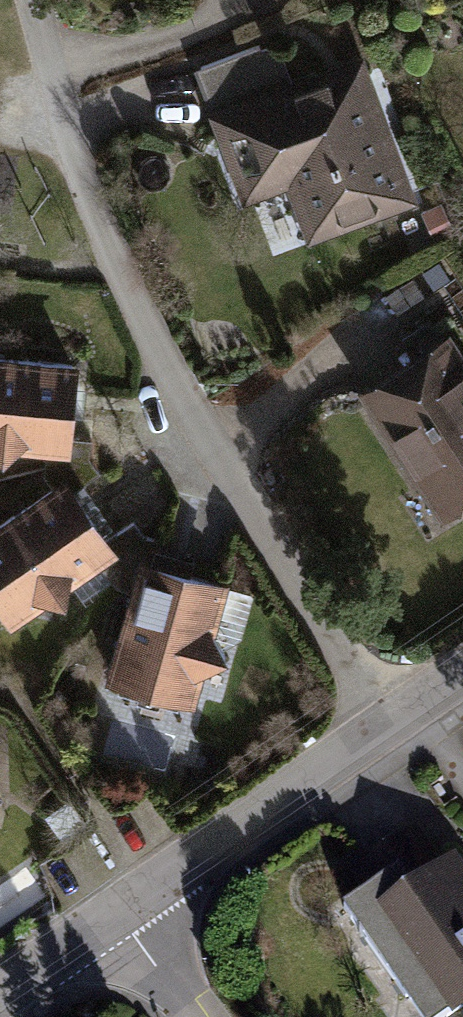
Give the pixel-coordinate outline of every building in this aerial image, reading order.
[(259,46),(189,71),(241,214),(290,196),(308,245),(417,205),(363,59),(292,84),(279,47),(262,53),(259,46)] [(357,397),(441,527),(462,513),(462,357),(451,338),(357,397)] [(0,345),(0,445),(3,448),(14,440),(46,443),(70,445),(71,432),(78,352),(0,345)] [(70,445),(46,443),(44,464),(55,473),(66,465),(78,484),(100,468),(89,455),(90,434),(71,432),(70,445)] [(0,510),(0,604),(10,618),(52,589),(65,591),(68,578),(98,558),(119,543),(111,531),(78,484),(66,465),(55,473),(0,510)] [(133,517),(111,531),(119,543),(98,558),(113,580),(127,585),(138,547),(157,552),(161,535),(143,532),(133,517)] [(127,585),(103,672),(194,698),(205,657),(226,643),(214,625),(229,572),(157,552),(138,547),(127,585)] [(345,873),(357,892),(341,903),(421,1016),(454,1016),(462,1011),(462,862),(454,849),(440,858),(416,824),(345,873)]
